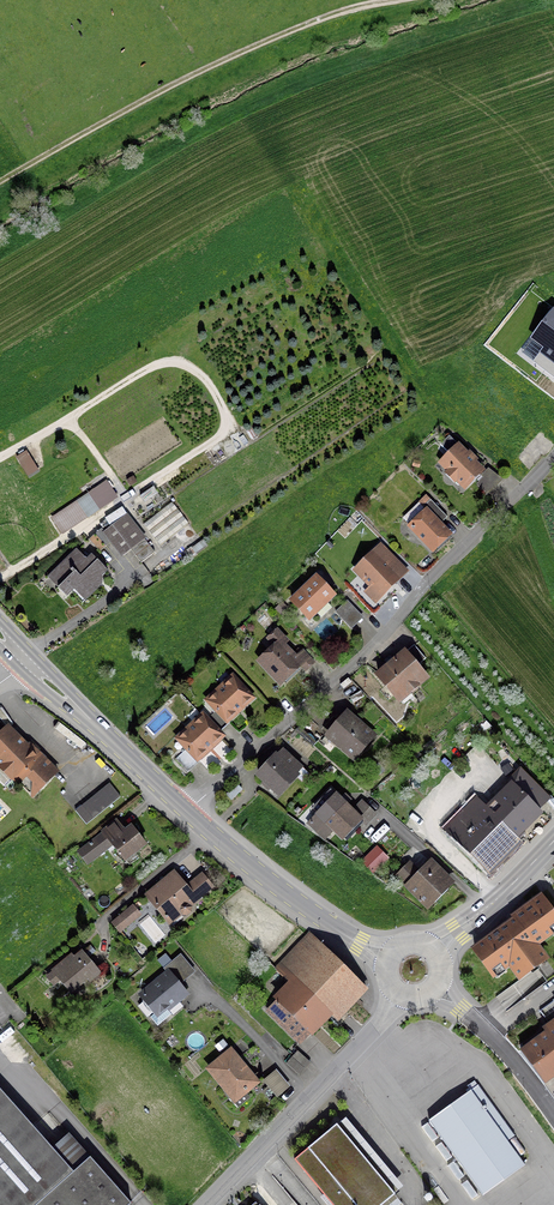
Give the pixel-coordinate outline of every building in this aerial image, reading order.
[(532,337),(545,347),(534,362),(553,377),(553,310),(553,309),(532,337)] [(463,488),(481,471),(457,447),(440,464),(447,471),(444,474),(453,484),(456,481),(463,488)] [(483,478),(476,485),(486,495),(493,488),(483,478)] [(159,547),(187,525),(170,502),(141,524),(159,547)] [(431,551),(448,535),(425,512),(409,528),(431,551)] [(140,564),(153,553),(125,517),(104,533),(100,529),(87,540),(98,552),(111,541),(123,555),(129,550),(140,564)] [(101,577),(106,572),(93,558),(88,563),(75,550),(52,572),(63,583),(57,589),(65,598),(73,590),(79,596),(86,596),(87,590),(92,590),(92,585),(100,585),(101,577)] [(379,595),(397,578),(373,554),(356,572),(379,595)] [(291,602),(308,620),(332,596),(315,578),(291,602)] [(335,613),(340,619),(352,608),(346,602),(335,613)] [(299,666),(304,672),(313,664),(302,652),(293,659),(279,643),(283,639),(275,631),(266,639),(274,647),(259,662),(279,684),(299,666)] [(424,659),(413,646),(406,652),(417,665),(424,659)] [(422,675),(403,653),(393,662),(389,658),(384,662),(388,667),(377,676),(396,698),(405,690),(409,694),(416,688),(413,683),(422,675)] [(216,710),(205,721),(217,734),(229,723),(226,720),(249,699),(231,679),(208,701),(216,710)] [(372,737),(347,715),(330,735),(337,741),(335,744),(353,759),(372,737)] [(196,758),(219,737),(217,734),(205,721),(202,718),(178,739),(187,748),(174,760),(187,773),(199,761),(196,758)] [(56,773),(40,757),(37,760),(7,730),(0,736),(0,765),(32,797),(56,773)] [(301,769),(281,750),(257,776),(264,782),(261,785),(267,790),(270,787),(277,794),(301,769)] [(511,834),(513,836),(537,812),(547,801),(517,772),(507,783),(513,788),(489,812),(476,799),(444,831),(480,866),(511,834)] [(74,812),(85,825),(119,797),(108,784),(74,812)] [(230,801),(241,790),(235,785),(225,795),(230,801)] [(360,821),(364,826),(374,815),(361,803),(351,812),(343,804),(332,815),(329,812),(332,809),(327,803),(307,824),(320,836),(329,826),(342,839),(360,821)] [(143,845),(130,828),(124,833),(116,822),(102,833),(102,834),(78,853),(86,864),(111,845),(123,860),(143,845)] [(371,873),(380,864),(370,855),(361,863),(371,873)] [(426,906),(449,882),(430,863),(413,880),(409,877),(414,872),(407,864),(395,876),(426,906)] [(211,888),(200,875),(184,888),(172,873),(146,896),(169,923),(180,914),(181,915),(186,915),(189,912),(189,908),(189,907),(211,888)] [(467,950),(489,980),(505,968),(514,980),(543,958),(535,946),(553,932),(553,920),(537,898),(467,950)] [(112,924),(119,932),(138,915),(131,907),(112,924)] [(365,989),(309,935),(276,970),(295,989),(280,1004),(278,1001),(267,1012),(298,1043),(309,1032),(307,1030),(327,1010),(326,1009),(334,1001),(344,1011),(365,989)] [(99,973),(95,968),(81,952),(70,962),(67,959),(51,972),(68,992),(85,978),(88,982),(99,973)] [(170,1015),(165,1009),(184,994),(167,974),(141,996),(155,1013),(149,1018),(156,1027),(170,1015)] [(522,1054),(541,1080),(553,1071),(553,1030),(522,1054)] [(243,1093),(255,1083),(229,1051),(208,1069),(231,1097),(229,1099),(236,1107),(248,1098),(243,1093)] [(309,1063),(296,1051),(291,1058),(303,1069),(309,1063)] [(298,1075),(303,1069),(291,1058),(285,1064),(298,1075)] [(286,1087),(274,1073),(263,1082),(275,1096),(286,1087)] [(523,1165),(505,1141),(513,1136),(477,1086),(469,1092),(429,1122),(482,1195),(523,1165)] [(130,1204),(89,1157),(72,1172),(0,1091),(0,1204),(128,1204),(130,1204)] [(335,1125),(293,1160),(331,1204),(382,1204),(394,1195),(335,1125)]
